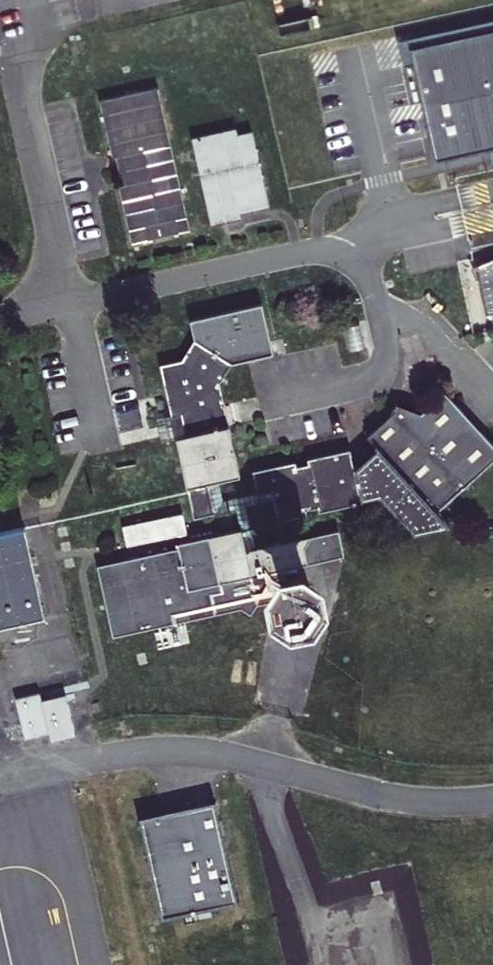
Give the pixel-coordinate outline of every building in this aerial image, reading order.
[(402,47),(407,68),(415,66),(412,54),(492,36),(492,26),(402,47)] [(412,54),(415,66),(437,164),(492,151),(492,36),(412,54)] [(189,230),(156,88),(100,101),(113,157),(123,155),(129,184),(120,186),(133,243),(189,230)] [(235,128),(192,138),(211,225),(241,219),(239,213),(269,206),(252,131),(237,135),(235,128)] [(476,266),(478,271),(492,268),(492,258),(476,266)] [(478,271),(487,314),(492,312),(492,268),(478,271)] [(182,360),(160,364),(171,417),(182,415),(186,434),(176,437),(187,486),(208,482),(218,480),(240,475),(220,382),(232,363),(273,354),(262,304),(190,320),(194,339),(182,360)] [(252,471),(257,492),(272,489),(274,499),(278,521),(307,515),(306,510),(318,507),(319,512),(362,503),(361,500),(379,496),(414,534),(438,512),(492,461),(492,444),(444,392),(407,425),(395,411),(368,435),(376,444),(375,446),(383,455),(373,464),(354,468),(351,450),(307,459),(308,464),(297,466),(296,462),(252,471)] [(182,415),(171,417),(176,437),(186,434),(182,415)] [(272,489),(257,492),(223,500),(218,480),(208,482),(215,513),(236,508),(240,529),(245,551),(256,549),(246,506),(274,499),(272,489)] [(194,517),(215,513),(208,482),(187,486),(194,517)] [(344,556),(339,530),(256,549),(245,551),(240,529),(187,541),(185,532),(186,532),(182,513),(122,526),(127,545),(178,534),(180,542),(178,543),(179,548),(97,566),(113,636),(241,608),(251,614),(257,605),(279,600),(283,570),(344,556)] [(0,533),(0,627),(45,617),(25,528),(0,533)] [(295,578),(293,578),(292,580),(285,579),(283,570),(279,600),(284,592),(284,594),(284,595),(284,597),(285,598),(285,599),(287,600),(287,601),(288,602),(289,603),(290,604),(292,605),(293,605),(294,605),(295,605),(297,606),(299,606),(301,606),(302,605),(303,604),(304,604),(305,603),(306,602),(307,602),(308,601),(309,600),(310,599),(310,597),(310,595),(311,593),(311,592),(311,589),(310,588),(309,586),(308,585),(307,584),(307,583),(306,582),(305,581),(304,581),(303,580),(301,580),(300,580),(299,579),(298,578),(296,578),(295,578)] [(41,692),(16,698),(24,733),(25,738),(50,733),(52,741),(76,735),(74,727),(67,695),(42,700),(41,692)] [(238,899),(217,803),(139,820),(159,916),(238,899)]
